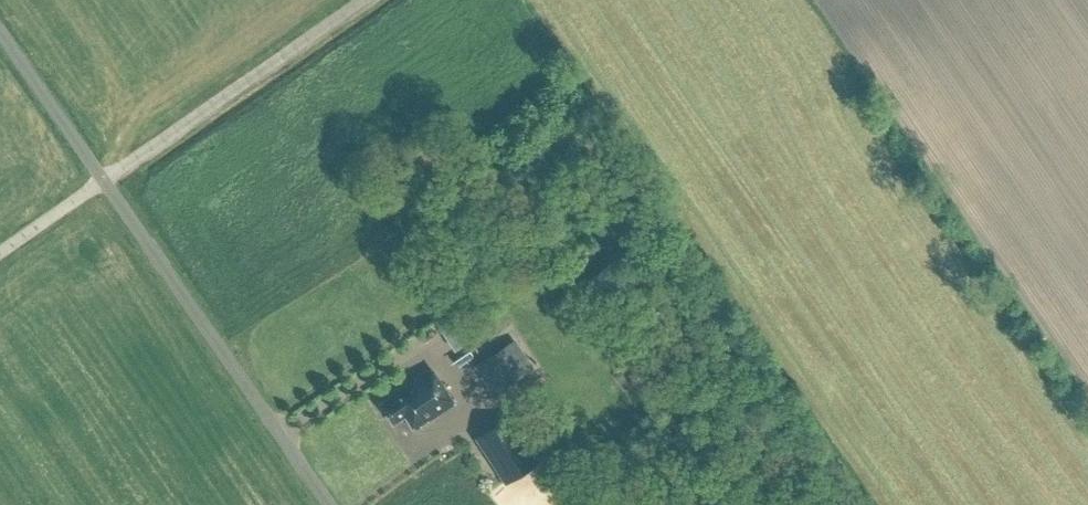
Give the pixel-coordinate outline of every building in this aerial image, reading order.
[(495,360),(492,361),(482,369),(497,391),(507,383),(510,382),(495,360)] [(392,396),(380,404),(392,422),(404,414),(413,428),(453,402),(431,368),(415,378),(415,379),(406,385),(405,384),(391,394),(392,396)] [(536,461),(506,415),(473,437),(504,483),(536,461)]
